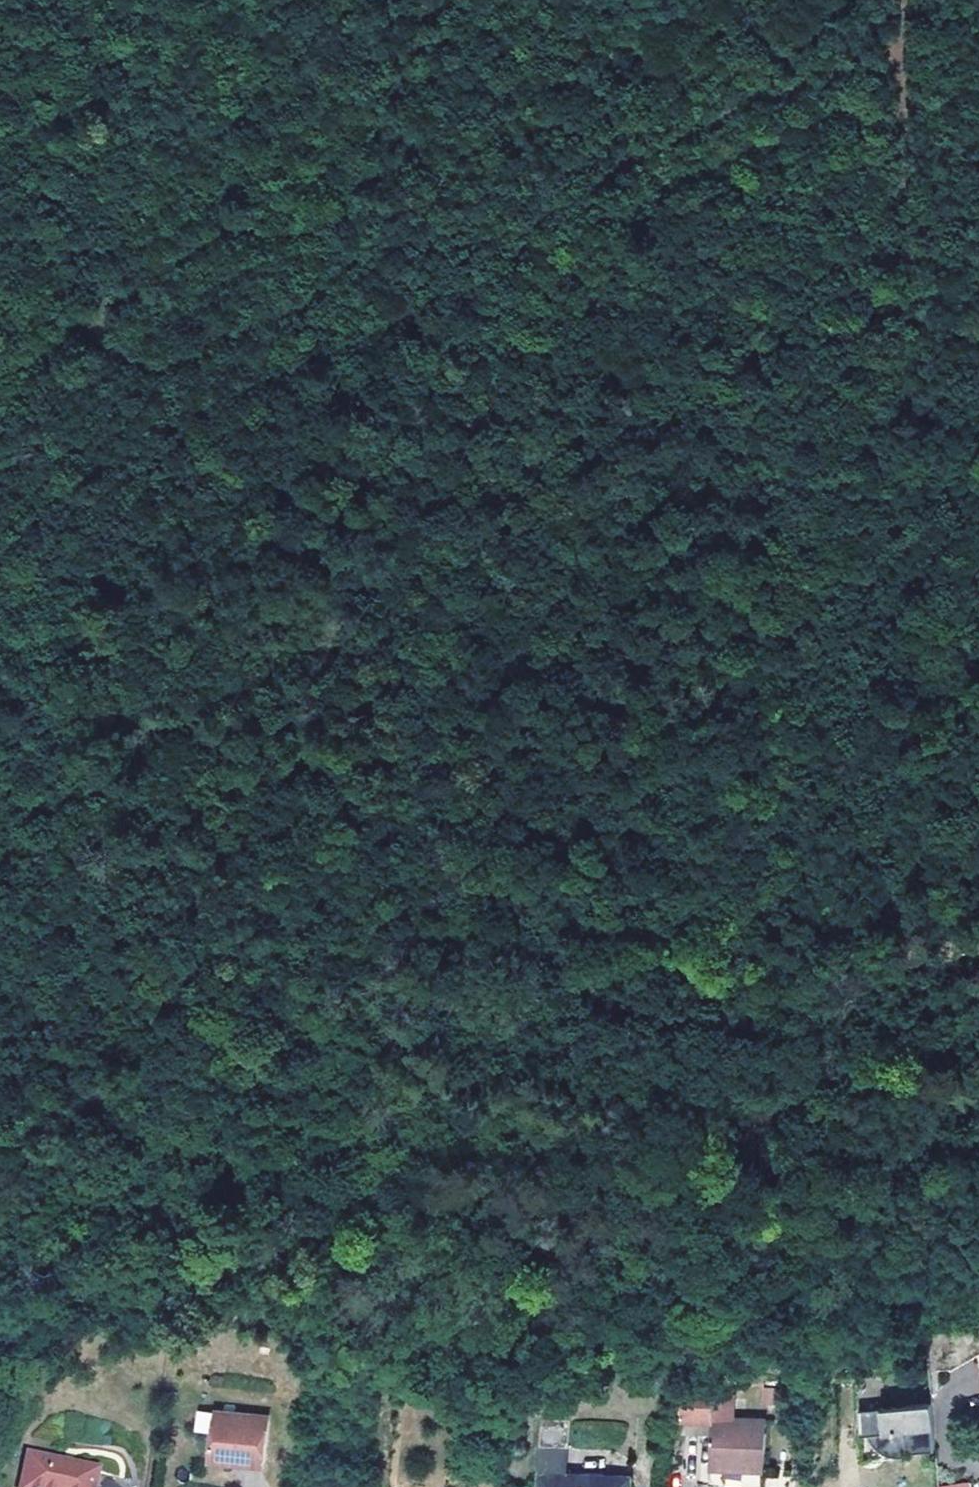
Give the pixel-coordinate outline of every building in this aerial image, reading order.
[(908,1449),(933,1446),(930,1400),(859,1407),(861,1432),(867,1432),(883,1451),(908,1449)] [(220,1409),(215,1458),(237,1460),(238,1455),(247,1456),(247,1461),(268,1463),(273,1414),(220,1409)] [(710,1417),(710,1486),(742,1485),(742,1467),(765,1467),(765,1418),(710,1417)] [(908,1454),(908,1449),(883,1451),(867,1432),(861,1432),(864,1458),(908,1454)] [(101,1470),(33,1455),(27,1486),(97,1486),(101,1470)] [(542,1486),(624,1486),(624,1483),(602,1482),(602,1477),(564,1476),(564,1480),(542,1480),(542,1486)]
